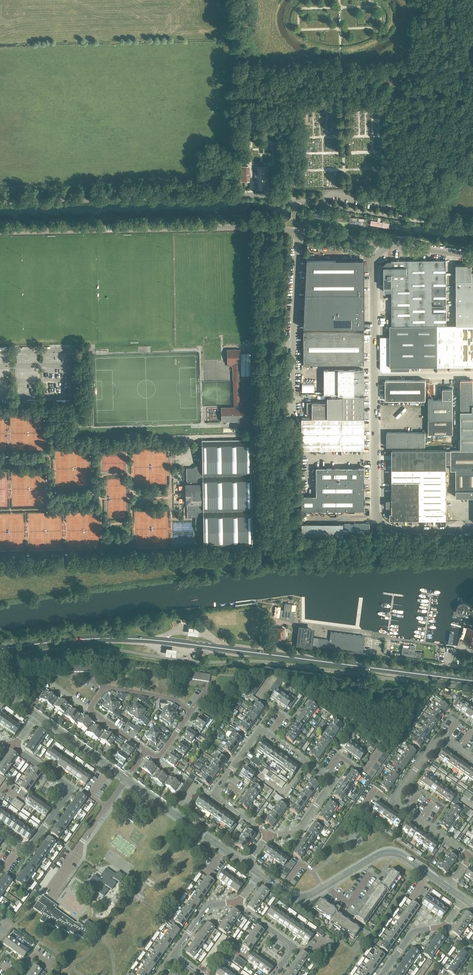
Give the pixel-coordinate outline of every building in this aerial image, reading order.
[(365,82),(365,88),(386,88),(385,77),(365,77),(365,82)] [(268,184),(267,166),(254,167),(254,181),(258,181),(258,189),(266,189),(266,184),(268,184)] [(249,181),(249,167),(240,167),(241,181),(244,181),(249,181)] [(349,217),(349,223),(367,225),(368,218),(350,217),(349,217)] [(307,260),(305,288),(364,288),(363,260),(307,260)] [(392,260),(388,261),(384,264),(384,287),(392,287),(392,325),(438,325),(447,325),(446,260),(422,260),(392,260)] [(456,264),(457,325),(472,325),(472,270),(472,264),(456,264)] [(313,327),(314,329),(319,329),(319,327),(364,327),(364,288),(305,288),(303,327),(313,327)] [(383,372),(410,371),(410,366),(438,366),(438,325),(392,325),(392,339),(390,339),(390,337),(381,337),(381,369),(383,372)] [(438,366),(472,366),(472,325),(457,325),(447,325),(438,325),(438,366)] [(364,331),(319,331),(319,329),(314,329),(314,331),(303,331),(303,364),(364,364),(364,331)] [(233,366),(233,381),(248,380),(248,375),(241,375),(241,374),(240,349),(227,349),(227,355),(225,355),(225,358),(227,358),(228,363),(228,366),(233,366)] [(324,394),(342,394),(364,394),(364,369),(324,369),(324,394)] [(249,406),(248,380),(233,381),(234,407),(221,407),(222,421),(238,421),(238,423),(237,423),(250,423),(250,406),(249,406)] [(426,400),(426,380),(386,380),(386,400),(426,400)] [(472,380),(462,380),(461,380),(461,449),(472,449),(472,392),(472,380)] [(443,399),(429,399),(429,411),(426,411),(426,419),(429,419),(429,434),(453,434),(453,388),(443,388),(443,399)] [(364,418),(364,412),(364,411),(365,411),(365,410),(364,409),(364,396),(342,396),(343,418),(364,418)] [(342,417),(342,397),(327,397),(327,402),(307,402),(307,412),(312,412),(312,417),(342,417)] [(301,419),(301,449),(364,449),(364,418),(301,419)] [(425,430),(423,430),(423,432),(387,432),(387,446),(425,446),(425,432),(425,430)] [(200,445),(200,463),(200,470),(196,470),(194,468),(187,468),(187,484),(188,485),(189,502),(187,504),(187,517),(196,517),(196,525),(201,525),(201,529),(201,543),(204,543),(204,547),(252,546),(251,439),(202,440),(202,445),(200,445)] [(456,497),(472,497),(472,449),(451,450),(451,463),(451,470),(456,470),(456,497)] [(411,519),(420,519),(446,519),(447,519),(446,463),(446,450),(390,450),(392,450),(392,463),(392,500),(386,500),(386,507),(392,507),(392,513),(390,513),(390,520),(410,519),(410,521),(411,521),(411,519)] [(364,485),(364,481),(364,467),(358,467),(356,467),(340,467),(326,467),(316,467),(316,486),(316,488),(316,496),(308,496),(308,495),(306,495),(306,496),(301,496),(302,510),(365,510),(365,509),(365,504),(365,501),(364,488),(365,488),(365,485),(364,485)] [(369,536),(369,533),(369,523),(359,523),(344,524),(317,524),(317,525),(301,525),(301,536),(342,536),(342,535),(344,535),(344,536),(369,536)] [(284,609),(281,609),(280,618),(285,619),(285,620),(294,621),(295,611),(291,610),(292,604),(290,604),(285,603),(284,609)] [(469,608),(469,607),(469,606),(468,605),(468,604),(467,604),(466,603),(465,603),(464,603),(463,603),(462,603),(461,603),(460,604),(459,604),(459,605),(458,606),(458,607),(458,608),(457,608),(457,609),(457,610),(458,610),(458,611),(458,612),(459,612),(459,613),(460,614),(461,614),(462,615),(472,618),(472,611),(469,610),(469,609),(469,608)] [(199,630),(189,628),(189,635),(199,637),(199,630)] [(311,647),(312,638),(311,638),(312,629),(299,628),(297,645),(298,645),(311,647)] [(466,635),(464,641),(472,644),(472,629),(468,628),(466,635)] [(343,652),(362,654),(363,648),(364,639),(364,636),(331,631),(330,641),(328,641),(328,639),(318,638),(317,647),(329,649),(329,648),(343,649),(343,652)] [(403,648),(402,655),(416,657),(416,656),(415,656),(416,652),(415,652),(415,646),(410,645),(410,648),(403,648)] [(176,648),(166,647),(165,654),(175,655),(176,648)] [(279,677),(270,690),(274,693),(277,690),(282,683),(286,686),(288,684),(279,677)] [(46,689),(40,698),(47,703),(52,696),(50,694),(51,693),(46,689)] [(271,698),(274,700),(276,701),(276,702),(277,701),(282,694),(277,690),(274,693),(271,697),(271,698)] [(277,701),(276,702),(279,704),(279,703),(281,705),(281,706),(282,705),(287,697),(282,694),(277,701)] [(282,705),(281,706),(284,707),(286,708),(287,708),(290,704),(292,706),(297,699),(289,694),(287,697),(282,705)] [(52,696),(47,703),(54,709),(55,707),(60,699),(55,696),(55,697),(52,696)] [(107,696),(104,701),(106,702),(111,706),(115,700),(110,696),(109,698),(107,696)] [(60,699),(55,707),(59,710),(65,703),(63,701),(64,700),(61,698),(60,699)] [(255,698),(253,701),(256,703),(253,708),(260,713),(261,714),(263,711),(262,711),(264,708),(264,709),(264,708),(259,705),(261,703),(255,698)] [(458,699),(453,706),(456,707),(456,708),(461,711),(466,704),(467,702),(465,701),(464,700),(463,702),(461,701),(460,701),(458,699)] [(115,700),(111,706),(118,710),(121,706),(119,705),(120,704),(115,700)] [(103,708),(102,709),(106,712),(108,711),(111,706),(106,702),(102,707),(103,708)] [(306,707),(305,707),(306,708),(314,713),(317,708),(310,703),(309,702),(307,705),(308,705),(306,708),(306,707)] [(441,702),(438,707),(445,713),(447,710),(446,709),(448,707),(441,702)] [(65,703),(59,710),(64,713),(64,714),(69,706),(70,705),(68,703),(67,704),(65,703)] [(133,703),(130,707),(137,712),(141,707),(135,703),(135,704),(133,703)] [(165,707),(162,711),(163,712),(169,716),(176,706),(173,704),(171,708),(170,709),(167,707),(166,708),(165,707)] [(466,704),(461,711),(466,715),(471,708),(466,704)] [(64,713),(63,715),(70,720),(76,712),(73,711),(74,709),(69,706),(64,714),(64,713)] [(111,706),(108,711),(110,712),(113,714),(114,713),(115,715),(118,717),(121,713),(118,710),(111,706)] [(176,706),(169,716),(174,720),(176,721),(179,717),(177,715),(178,714),(174,712),(175,711),(176,711),(178,707),(176,706)] [(130,707),(127,711),(129,712),(128,714),(133,717),(137,712),(130,707)] [(141,707),(137,712),(144,717),(147,713),(145,712),(146,711),(141,707)] [(302,712),(302,713),(310,718),(314,713),(306,708),(305,707),(304,710),(303,713),(302,712)] [(438,707),(434,712),(441,717),(441,718),(444,715),(443,714),(444,712),(445,713),(438,707)] [(253,708),(249,713),(256,718),(257,719),(259,716),(260,713),(253,708)] [(76,712),(70,720),(77,725),(78,724),(84,716),(83,716),(79,712),(78,714),(76,712)] [(137,712),(133,717),(138,721),(139,720),(141,721),(144,723),(147,719),(144,717),(137,712)] [(161,718),(160,720),(164,723),(169,716),(163,712),(160,717),(161,718)] [(298,717),(299,718),(306,723),(310,718),(302,713),(302,712),(300,715),(301,715),(299,718),(298,717)] [(434,712),(430,717),(438,723),(440,720),(439,719),(441,717),(434,712)] [(199,719),(197,721),(205,726),(207,728),(212,721),(210,719),(201,713),(198,718),(199,719)] [(249,713),(245,718),(253,723),(254,724),(256,721),(255,720),(256,718),(249,713)] [(84,716),(78,724),(83,727),(88,719),(86,718),(87,716),(84,715),(83,716),(84,716)] [(169,716),(164,723),(168,726),(169,724),(170,725),(174,720),(169,716)] [(0,724),(5,728),(10,720),(5,717),(0,724)] [(295,722),(295,723),(303,728),(306,723),(299,718),(298,717),(296,720),(297,720),(296,723),(295,722)] [(428,720),(427,722),(434,728),(436,725),(436,724),(437,722),(438,723),(430,717),(428,720)] [(245,718),(242,723),(249,728),(250,729),(252,726),(251,725),(253,723),(245,718)] [(88,719),(83,727),(87,730),(86,731),(87,730),(92,722),(93,722),(94,721),(91,719),(90,721),(88,719)] [(10,720),(5,728),(10,731),(15,724),(10,720)] [(335,720),(331,726),(339,731),(341,729),(341,728),(343,726),(335,720)] [(195,722),(191,727),(200,733),(205,726),(197,721),(196,723),(195,722)] [(87,730),(86,731),(93,736),(99,729),(96,727),(97,726),(93,722),(92,722),(87,730)] [(291,727),(292,728),(299,733),(303,728),(295,723),(295,722),(293,725),(294,725),(292,727),(291,727)] [(427,722),(423,727),(430,732),(431,733),(433,730),(432,729),(434,727),(434,728),(427,722)] [(233,724),(231,726),(240,733),(242,730),(246,733),(247,734),(249,731),(248,730),(249,728),(242,723),(238,728),(233,724)] [(15,724),(10,731),(15,735),(20,728),(20,727),(15,724)] [(134,727),(132,730),(137,733),(140,728),(136,725),(134,727)] [(150,731),(149,732),(154,736),(158,731),(159,729),(155,726),(154,728),(153,727),(150,731)] [(331,726),(327,731),(335,736),(336,736),(338,734),(337,733),(339,731),(331,726)] [(288,732),(288,733),(296,738),(299,733),(292,728),(291,727),(289,730),(290,730),(289,732),(288,732)] [(423,727),(420,732),(427,737),(427,738),(429,735),(430,732),(423,727)] [(188,731),(186,734),(194,739),(197,734),(188,728),(186,731),(188,731)] [(40,729),(36,734),(44,739),(47,734),(40,729)] [(99,729),(93,736),(100,741),(101,740),(107,732),(102,729),(101,730),(99,729)] [(158,731),(154,736),(159,740),(161,741),(164,737),(162,736),(163,734),(161,733),(162,731),(160,729),(159,729),(158,731)] [(232,733),(228,738),(230,739),(238,745),(239,745),(241,742),(240,742),(241,740),(242,740),(241,739),(237,736),(239,734),(232,729),(231,732),(232,733)] [(107,732),(101,740),(106,743),(111,736),(109,734),(110,733),(107,731),(107,732)] [(146,733),(144,735),(146,736),(145,738),(149,740),(149,741),(150,742),(154,736),(149,732),(147,731),(146,733)] [(327,731),(324,736),(332,741),(334,739),(334,738),(335,736),(327,731)] [(284,737),(285,738),(292,743),(293,743),(296,738),(288,733),(288,732),(286,735),(287,735),(285,737),(284,737)] [(420,732),(416,737),(423,742),(424,743),(426,740),(425,740),(427,737),(420,732)] [(36,734),(32,739),(40,744),(44,739),(36,734)] [(183,735),(182,737),(183,738),(191,743),(194,739),(186,734),(185,736),(183,735)] [(345,750),(344,750),(347,752),(348,752),(350,753),(355,746),(350,742),(355,736),(352,734),(351,735),(351,736),(345,744),(348,745),(345,750)] [(111,736),(106,743),(110,747),(114,741),(115,739),(117,738),(114,736),(113,737),(111,736)] [(150,742),(149,743),(153,746),(155,744),(156,745),(159,740),(154,736),(150,742)] [(320,736),(318,739),(320,741),(328,746),(329,746),(331,744),(330,743),(332,741),(324,736),(322,738),(320,736)] [(416,737),(412,743),(419,748),(419,747),(420,748),(422,745),(421,745),(423,742),(416,737)] [(181,744),(179,746),(187,752),(192,744),(191,743),(183,738),(179,743),(181,744)] [(32,739),(29,744),(36,750),(40,744),(32,739)] [(230,739),(227,744),(234,750),(235,750),(237,747),(236,747),(238,745),(230,739)] [(320,741),(317,746),(324,751),(325,751),(327,749),(327,748),(328,746),(320,741)] [(128,742),(125,746),(133,752),(134,750),(136,751),(137,748),(128,742)] [(220,747),(218,749),(225,754),(226,752),(231,755),(233,752),(234,750),(227,744),(223,742),(220,747)] [(263,742),(258,750),(263,753),(269,746),(264,742),(263,742)] [(29,744),(25,749),(33,755),(36,750),(29,744)] [(410,745),(406,752),(412,757),(413,758),(415,755),(415,754),(416,752),(413,750),(414,748),(410,745)] [(125,746),(122,751),(131,757),(133,755),(131,754),(133,752),(125,746)] [(173,752),(181,758),(180,758),(182,759),(187,752),(179,746),(178,748),(176,747),(173,752)] [(269,746),(263,753),(268,757),(273,749),(269,746)] [(317,746),(313,751),(321,756),(322,756),(324,753),(323,753),(324,751),(317,746)] [(350,753),(349,754),(352,756),(353,755),(355,757),(360,749),(355,746),(350,753)] [(47,754),(45,757),(50,760),(56,753),(51,749),(49,751),(48,750),(46,753),(47,754)] [(273,749),(268,757),(273,761),(279,753),(273,749)] [(355,757),(354,757),(355,758),(357,760),(358,759),(360,760),(360,761),(365,753),(360,749),(355,757)] [(443,750),(438,757),(443,760),(448,753),(443,750)] [(11,751),(7,756),(15,761),(18,756),(11,751)] [(171,755),(170,757),(177,762),(181,758),(182,759),(180,758),(181,758),(173,752),(172,751),(170,754),(171,755)] [(216,754),(212,759),(215,761),(223,766),(225,764),(225,763),(226,761),(222,758),(224,755),(217,751),(215,753),(216,754)] [(310,755),(310,756),(317,761),(318,761),(320,758),(319,758),(321,756),(313,751),(310,755)] [(121,752),(115,760),(123,766),(127,760),(128,761),(130,758),(121,752)] [(406,752),(402,757),(410,763),(412,760),(411,759),(412,757),(406,752)] [(56,753),(50,760),(55,764),(61,756),(56,753)] [(273,761),(272,762),(277,766),(278,764),(284,757),(279,753),(273,761)] [(448,753),(443,760),(444,760),(448,764),(453,757),(449,754),(448,753)] [(7,756),(3,761),(11,767),(15,761),(7,756)] [(61,756),(55,764),(60,767),(66,760),(61,756)] [(167,758),(165,760),(174,767),(177,762),(170,757),(168,759),(167,758)] [(278,764),(277,766),(282,769),(283,768),(288,760),(284,757),(278,764)] [(402,757),(399,762),(406,768),(408,765),(407,764),(409,762),(410,763),(402,757)] [(453,757),(448,764),(449,764),(453,767),(458,760),(454,757),(453,757)] [(146,758),(140,767),(147,772),(152,765),(150,763),(151,762),(146,758)] [(66,760),(60,767),(65,771),(71,763),(66,760)] [(283,768),(282,769),(287,773),(288,771),(293,764),(288,760),(283,768)] [(458,760),(453,767),(454,768),(458,771),(463,764),(459,761),(458,760)] [(0,766),(7,772),(11,767),(3,761),(0,766)] [(195,761),(193,764),(200,769),(202,767),(195,761)] [(215,761),(212,766),(219,771),(220,771),(222,769),(221,768),(223,766),(215,761)] [(399,762),(395,767),(403,773),(405,770),(404,769),(405,767),(406,768),(399,762)] [(71,763),(65,771),(70,774),(76,767),(71,763)] [(293,764),(288,771),(293,775),(298,767),(299,767),(298,767),(293,764)] [(463,764),(458,771),(459,771),(463,775),(468,768),(464,764),(463,764)] [(152,765),(147,772),(151,776),(157,768),(158,767),(155,765),(154,766),(152,765)] [(240,775),(240,776),(242,778),(243,777),(245,778),(250,771),(254,766),(252,765),(248,769),(246,767),(245,767),(240,775)] [(212,766),(208,771),(215,776),(216,776),(218,774),(218,773),(219,771),(212,766)] [(76,767),(70,774),(75,778),(81,770),(76,767)] [(395,767),(391,772),(398,777),(399,778),(401,775),(400,774),(402,772),(403,773),(395,767)] [(34,768),(31,773),(38,778),(42,773),(34,768)] [(151,776),(150,777),(157,782),(163,774),(161,773),(162,772),(157,768),(151,776)] [(463,775),(464,775),(469,778),(472,772),(472,771),(469,768),(468,768),(463,775)] [(81,770),(75,778),(80,781),(86,774),(81,770)] [(195,770),(188,779),(192,782),(194,779),(202,785),(204,783),(209,786),(211,783),(212,781),(204,775),(201,780),(193,775),(196,771),(195,770)] [(208,771),(204,775),(212,781),(213,781),(215,779),(214,778),(215,776),(208,771)] [(245,778),(245,779),(247,781),(248,780),(250,782),(254,777),(256,775),(256,774),(255,774),(250,771),(245,778)] [(350,774),(348,776),(356,781),(359,777),(367,782),(364,786),(365,786),(366,787),(369,783),(371,780),(366,777),(359,772),(358,772),(356,774),(352,771),(351,771),(349,773),(350,774)] [(391,772),(388,777),(395,782),(395,783),(397,780),(397,779),(398,777),(391,772)] [(31,773),(27,778),(35,783),(38,778),(31,773)] [(421,781),(420,782),(426,786),(431,779),(430,779),(432,777),(430,776),(431,775),(429,774),(428,774),(426,773),(426,774),(425,774),(425,775),(422,780),(421,779),(421,781)] [(86,774),(80,781),(85,785),(91,778),(86,774)] [(163,774),(157,782),(165,787),(166,786),(165,786),(171,778),(166,775),(165,776),(163,774)] [(346,779),(345,781),(352,786),(356,781),(348,776),(346,778),(346,779)] [(171,778),(165,786),(166,786),(170,789),(175,781),(173,780),(174,778),(172,777),(171,778)] [(388,777),(384,782),(391,787),(392,788),(394,785),(393,784),(395,782),(388,777)] [(27,778),(24,783),(31,789),(35,783),(27,778)] [(431,779),(426,786),(431,789),(436,782),(431,779)] [(311,780),(308,785),(315,790),(316,791),(318,788),(317,788),(319,786),(319,785),(311,780)] [(343,784),(341,786),(349,791),(352,786),(345,781),(344,780),(342,783),(343,784)] [(175,781),(170,789),(177,794),(178,792),(180,790),(182,788),(183,785),(179,782),(178,783),(175,781)] [(375,783),(373,785),(383,793),(385,790),(388,792),(388,793),(390,790),(390,789),(391,787),(384,782),(381,787),(375,783)] [(436,782),(431,789),(436,793),(441,786),(436,782)] [(24,783),(20,788),(28,794),(31,789),(24,783)] [(252,787),(250,789),(258,795),(261,790),(262,790),(260,789),(258,787),(256,786),(254,784),(253,784),(251,787),(252,787)] [(308,785),(304,790),(312,795),(313,796),(315,793),(314,793),(315,790),(308,785)] [(339,789),(338,791),(345,796),(349,791),(341,786),(341,785),(338,788),(339,789)] [(441,786),(436,793),(441,796),(446,789),(441,786)] [(248,792),(247,794),(254,800),(258,795),(250,789),(248,792)] [(446,789),(441,796),(446,800),(451,793),(446,789)] [(304,790),(301,795),(308,800),(309,801),(311,798),(310,798),(312,795),(304,790)] [(334,796),(338,799),(337,802),(343,806),(345,804),(342,801),(343,800),(345,796),(338,791),(337,790),(335,793),(336,794),(334,796)] [(451,793),(446,800),(451,804),(451,803),(455,805),(456,806),(459,802),(457,801),(459,799),(456,797),(451,793)] [(79,794),(76,799),(83,804),(87,799),(85,798),(86,797),(86,796),(83,795),(82,796),(79,794)] [(196,794),(191,801),(195,804),(200,808),(206,800),(201,796),(200,797),(196,794)] [(245,797),(243,799),(251,805),(254,800),(247,794),(246,794),(244,797),(245,797)] [(276,794),(273,798),(279,802),(281,804),(284,800),(284,799),(283,799),(276,794)] [(301,795),(297,800),(305,805),(305,806),(307,803),(308,800),(301,795)] [(31,796),(25,803),(30,807),(36,799),(31,796)] [(15,799),(11,804),(15,807),(15,808),(18,809),(20,811),(24,805),(23,804),(15,799)] [(36,799),(30,807),(35,810),(41,803),(36,799)] [(76,799),(72,804),(80,809),(83,804),(76,799)] [(240,804),(240,805),(247,810),(251,805),(243,799),(241,802),(240,804)] [(206,800),(200,808),(205,811),(211,804),(206,800)] [(297,800),(294,805),(301,810),(302,811),(304,808),(303,808),(305,805),(297,800)] [(279,802),(276,807),(283,813),(284,813),(286,810),(285,810),(286,808),(287,808),(282,805),(281,804),(279,802)] [(325,807),(334,813),(337,808),(340,810),(342,807),(336,803),(334,805),(330,802),(329,802),(327,805),(328,805),(326,807),(325,807)] [(378,802),(373,809),(378,813),(383,806),(378,802)] [(41,803),(35,810),(40,814),(46,806),(41,803)] [(72,804),(69,809),(76,814),(78,815),(82,810),(80,809),(72,804)] [(122,814),(121,814),(125,817),(128,819),(133,823),(141,813),(135,809),(135,810),(132,807),(128,804),(126,807),(128,808),(126,812),(124,810),(122,814)] [(211,804),(205,811),(210,815),(216,807),(211,804)] [(294,805),(290,810),(298,815),(298,816),(300,813),(300,812),(301,810),(294,805)] [(46,806),(40,814),(46,817),(51,810),(46,806)] [(383,806),(378,813),(383,816),(388,809),(383,806)] [(454,806),(451,811),(458,816),(459,817),(460,815),(459,814),(461,811),(460,810),(458,808),(455,807),(454,806)] [(216,807),(210,815),(215,819),(221,811),(216,807)] [(276,807),(272,812),(279,818),(280,818),(282,815),(281,815),(283,813),(276,807)] [(324,810),(323,812),(330,818),(334,813),(325,807),(323,810),(324,810)] [(69,809),(65,814),(73,819),(76,814),(69,809)] [(388,809),(383,816),(388,820),(393,813),(388,809)] [(221,811),(215,819),(220,822),(226,814),(221,811)] [(451,811),(447,816),(454,821),(458,816),(451,811)] [(0,818),(0,821),(3,823),(9,816),(4,812),(0,818)] [(272,812),(268,817),(276,823),(277,823),(279,820),(278,820),(279,818),(272,812)] [(319,817),(323,820),(321,823),(328,827),(330,825),(327,823),(330,818),(323,812),(322,812),(320,814),(321,815),(319,817)] [(393,813),(388,820),(393,823),(398,817),(393,813)] [(65,814),(62,819),(69,824),(73,819),(65,814)] [(226,814),(220,822),(225,826),(231,818),(226,814)] [(9,816),(3,823),(8,827),(14,819),(9,816)] [(447,816),(444,821),(451,826),(453,827),(453,828),(457,823),(454,821),(447,816)] [(265,822),(272,828),(273,828),(275,825),(274,825),(276,823),(268,817),(265,822)] [(398,817),(393,823),(398,827),(403,820),(398,817)] [(231,818),(225,826),(230,829),(228,832),(231,834),(235,828),(233,826),(236,822),(236,821),(231,818)] [(14,819),(8,827),(13,830),(19,823),(14,819)] [(62,819),(58,824),(65,829),(69,824),(62,819)] [(444,821),(440,826),(447,831),(449,833),(453,827),(451,826),(444,821)] [(19,823),(13,830),(18,834),(24,827),(19,823)] [(312,826),(311,829),(318,834),(319,833),(322,829),(325,831),(327,829),(323,826),(321,824),(319,827),(314,823),(314,824),(314,823),(312,826)] [(407,823),(403,830),(408,834),(413,827),(407,823)] [(58,824),(54,829),(62,834),(65,829),(58,824)] [(24,827),(18,834),(23,838),(29,830),(24,827)] [(413,827),(408,834),(413,838),(418,831),(413,827)] [(309,831),(307,834),(315,839),(318,834),(311,829),(310,828),(308,831),(309,831)] [(54,829),(51,834),(58,839),(62,834),(54,829)] [(29,830),(23,838),(28,841),(34,834),(29,830)] [(247,830),(244,835),(252,841),(254,838),(255,836),(255,835),(248,830),(247,830)] [(418,831),(413,838),(418,841),(423,834),(418,831)] [(305,836),(304,839),(311,844),(315,839),(307,834),(307,833),(305,836)] [(423,834),(418,841),(423,845),(428,838),(423,834)] [(244,835),(240,840),(248,846),(248,845),(249,846),(251,843),(250,843),(252,841),(244,835)] [(48,837),(45,842),(52,848),(56,843),(54,841),(55,840),(52,838),(51,839),(48,837)] [(302,841),(300,843),(308,849),(311,844),(304,839),(303,838),(301,841),(302,841)] [(428,838),(423,845),(428,848),(433,841),(428,838)] [(237,845),(240,848),(239,849),(243,852),(244,851),(245,851),(247,848),(246,848),(248,846),(240,840),(237,845)] [(433,841),(428,848),(433,852),(432,853),(434,855),(438,850),(435,849),(438,845),(433,841)] [(45,842),(41,847),(49,853),(52,848),(45,842)] [(296,848),(304,854),(308,849),(300,843),(298,846),(297,848),(296,848)] [(269,845),(263,853),(264,853),(269,856),(274,849),(269,845)] [(41,847),(38,852),(45,858),(49,853),(41,847)] [(295,851),(293,854),(301,859),(304,854),(296,848),(294,851),(295,851)] [(274,849),(269,856),(274,860),(279,852),(274,849)] [(38,852),(34,857),(41,863),(45,858),(38,852)] [(279,852),(274,860),(279,863),(284,856),(279,852)] [(450,854),(446,859),(453,864),(457,859),(455,857),(453,856),(450,854)] [(284,856),(279,863),(283,867),(284,867),(289,859),(284,856)] [(32,861),(30,862),(38,868),(41,863),(34,857),(32,861)] [(446,859),(443,864),(450,869),(453,864),(446,859)] [(30,862),(27,867),(34,873),(35,871),(38,868),(30,862)] [(443,864),(439,869),(446,874),(450,869),(443,864)] [(27,867),(23,872),(31,878),(34,873),(27,867)] [(94,875),(88,883),(93,887),(96,889),(97,888),(99,890),(97,892),(104,897),(108,891),(108,890),(109,888),(112,890),(115,885),(116,884),(116,883),(117,881),(120,883),(124,878),(124,877),(118,872),(116,875),(106,868),(102,874),(99,879),(94,875)] [(464,877),(469,881),(471,879),(472,876),(472,870),(471,868),(466,875),(464,877)] [(219,876),(217,879),(222,882),(227,875),(222,871),(221,873),(220,872),(218,875),(219,876)] [(375,891),(355,918),(364,925),(364,924),(367,920),(373,912),(378,904),(381,900),(384,896),(387,893),(388,893),(391,889),(400,877),(396,874),(391,871),(381,885),(376,881),(373,885),(377,887),(375,891)] [(23,872),(20,877),(27,883),(31,878),(23,872)] [(227,875),(222,882),(227,886),(232,878),(227,875)] [(5,876),(1,881),(9,886),(12,881),(11,880),(11,879),(9,877),(8,878),(5,876)] [(20,877),(16,882),(24,888),(27,883),(20,877)] [(207,877),(203,882),(211,887),(215,882),(207,877)] [(232,878),(227,886),(232,889),(237,882),(232,878)] [(0,883),(0,888),(5,891),(9,886),(1,881),(0,883)] [(203,882),(200,887),(207,892),(211,887),(203,882)] [(237,882),(232,889),(237,893),(242,885),(237,882)] [(200,887),(196,892),(204,897),(207,892),(200,887)] [(262,887),(258,892),(266,897),(269,892),(262,887)] [(196,892),(193,897),(200,902),(204,897),(196,892)] [(258,892),(255,897),(262,902),(266,897),(258,892)] [(38,902),(33,909),(42,915),(43,914),(44,915),(40,921),(46,926),(48,924),(54,928),(55,927),(61,931),(63,930),(69,934),(70,932),(76,937),(78,935),(84,940),(88,933),(91,930),(92,928),(94,926),(87,921),(86,923),(84,925),(83,927),(77,922),(76,924),(74,922),(73,921),(55,909),(57,906),(54,904),(47,899),(43,896),(38,902)] [(424,901),(422,904),(427,907),(432,900),(427,896),(426,898),(425,897),(423,900),(424,901)] [(193,897),(189,902),(197,907),(200,902),(193,897)] [(255,897),(251,902),(259,907),(262,902),(255,897)] [(318,904),(315,909),(319,912),(327,917),(331,920),(330,921),(334,924),(342,930),(350,935),(354,938),(356,936),(358,933),(360,930),(361,928),(360,928),(359,929),(339,915),(336,913),(337,911),(338,912),(341,908),(338,906),(335,910),(321,900),(318,904)] [(432,900),(427,907),(432,911),(437,903),(432,900)] [(189,902),(186,907),(193,912),(197,907),(189,902)] [(251,902),(248,907),(255,912),(259,907),(251,902)] [(412,902),(408,907),(416,912),(419,907),(412,902)] [(437,903),(432,911),(437,915),(442,907),(437,903)] [(186,907),(182,912),(190,917),(193,912),(186,907)] [(270,912),(268,915),(272,918),(278,910),(273,907),(272,908),(272,909),(271,908),(270,908),(269,911),(270,912)] [(408,907),(405,912),(412,917),(416,912),(408,907)] [(442,907),(437,915),(442,918),(447,911),(442,907)] [(233,909),(229,914),(237,919),(240,914),(233,909)] [(278,910),(272,918),(277,922),(283,914),(278,910)] [(182,912),(179,917),(186,922),(190,917),(182,912)] [(405,912),(401,917),(409,923),(412,917),(405,912)] [(463,917),(471,923),(472,920),(472,917),(467,912),(463,917)] [(229,914),(226,919),(233,924),(237,919),(229,914)] [(283,914),(277,922),(282,925),(288,918),(283,914)] [(179,917),(175,922),(177,923),(176,924),(179,926),(179,925),(182,927),(186,922),(179,917)] [(401,917),(398,922),(405,928),(409,923),(401,917)] [(463,917),(460,922),(467,928),(471,923),(463,917)] [(288,918),(282,925),(287,929),(293,921),(288,918)] [(226,919),(222,924),(230,929),(233,924),(226,919)] [(293,921),(287,929),(293,932),(298,925),(293,921)] [(398,922),(394,927),(402,933),(405,928),(398,922)] [(460,922),(456,927),(464,933),(467,928),(460,922)] [(207,923),(204,928),(211,933),(215,928),(213,927),(214,926),(211,924),(210,925),(207,923)] [(222,924),(218,929),(226,935),(230,929),(222,924)] [(172,925),(169,930),(177,936),(180,931),(172,925)] [(298,925),(293,932),(298,936),(303,929),(298,925)] [(257,926),(253,931),(260,937),(264,931),(257,926)] [(394,927),(391,932),(398,938),(402,933),(394,927)] [(456,927),(452,932),(460,938),(464,933),(456,927)] [(204,928),(200,933),(208,938),(211,933),(204,928)] [(303,929),(298,936),(303,940),(308,932),(303,929)] [(169,930),(166,935),(173,940),(177,936),(169,930)] [(253,931),(249,936),(257,942),(260,937),(253,931)] [(308,932),(303,940),(308,943),(313,936),(308,932)] [(391,932),(387,937),(394,943),(398,938),(391,932)] [(200,933),(196,938),(204,943),(208,938),(200,933)] [(438,934),(434,939),(442,945),(445,940),(438,934)] [(166,935),(162,940),(170,945),(173,940),(166,935)] [(249,936),(246,941),(253,947),(257,942),(249,936)] [(6,941),(3,944),(8,948),(14,940),(9,937),(8,938),(6,938),(4,940),(6,941)] [(387,937),(383,942),(391,948),(394,943),(387,937)] [(196,938),(193,943),(200,948),(204,943),(196,938)] [(434,939),(431,944),(438,950),(442,945),(434,939)] [(14,940),(8,948),(13,951),(19,944),(14,940)] [(162,940),(158,945),(166,950),(170,945),(162,940)] [(246,941),(242,946),(250,951),(253,947),(246,941)] [(383,942),(380,947),(382,948),(381,950),(384,951),(384,950),(387,952),(391,948),(383,942)] [(193,943),(189,948),(197,953),(200,948),(193,943)] [(19,944),(13,951),(18,955),(24,947),(19,944)] [(431,944),(427,949),(435,955),(438,950),(431,944)] [(158,945),(155,950),(162,956),(166,950),(158,945)] [(24,947),(18,955),(24,959),(29,952),(29,951),(24,947)] [(189,948),(186,953),(193,958),(197,953),(189,948)] [(412,948),(408,953),(416,959),(420,953),(418,952),(419,951),(416,949),(415,950),(412,948)] [(427,949),(424,954),(431,960),(435,955),(427,949)] [(155,950),(151,955),(159,961),(162,956),(155,950)] [(377,951),(374,956),(381,961),(385,956),(377,951)] [(462,951),(458,956),(466,962),(469,957),(462,951)] [(302,952),(298,957),(305,962),(309,957),(307,956),(308,954),(305,953),(305,954),(302,952)] [(408,953),(405,958),(412,964),(416,959),(408,953)] [(253,954),(248,961),(253,965),(258,957),(253,954)] [(151,955),(148,960),(155,966),(159,961),(151,955)] [(374,956),(370,961),(378,966),(381,961),(374,956)] [(458,956),(455,961),(462,967),(466,962),(458,956)] [(237,957),(233,962),(238,966),(240,967),(242,969),(244,966),(246,963),(237,957)] [(258,957),(253,965),(258,968),(263,961),(258,957)] [(298,957),(294,962),(302,967),(305,962),(298,957)] [(405,958),(401,963),(409,969),(412,964),(405,958)] [(148,960),(144,965),(151,971),(155,966),(148,960)] [(263,961),(258,968),(263,972),(264,970),(268,964),(263,961)] [(370,961),(366,966),(374,971),(378,966),(370,961)] [(455,961),(451,966),(458,972),(462,967),(455,961)] [(294,962),(291,967),(298,972),(302,967),(294,962)] [(401,963),(398,968),(405,974),(409,969),(401,963)] [(263,972),(267,974),(268,974),(273,968),(268,964),(264,970),(263,972)] [(140,970),(147,974),(148,974),(151,971),(144,965),(140,970)] [(31,970),(37,974),(39,974),(42,971),(40,970),(41,968),(38,966),(38,967),(37,968),(34,966),(31,970)] [(363,971),(369,974),(371,974),(374,971),(366,966),(363,971)] [(447,971),(452,974),(456,974),(458,972),(451,966),(447,971)] [(216,974),(217,974),(223,974),(226,970),(221,967),(220,968),(219,968),(218,968),(217,970),(218,971),(216,974)] [(287,972),(292,974),(296,974),(298,972),(291,967),(287,972)]
